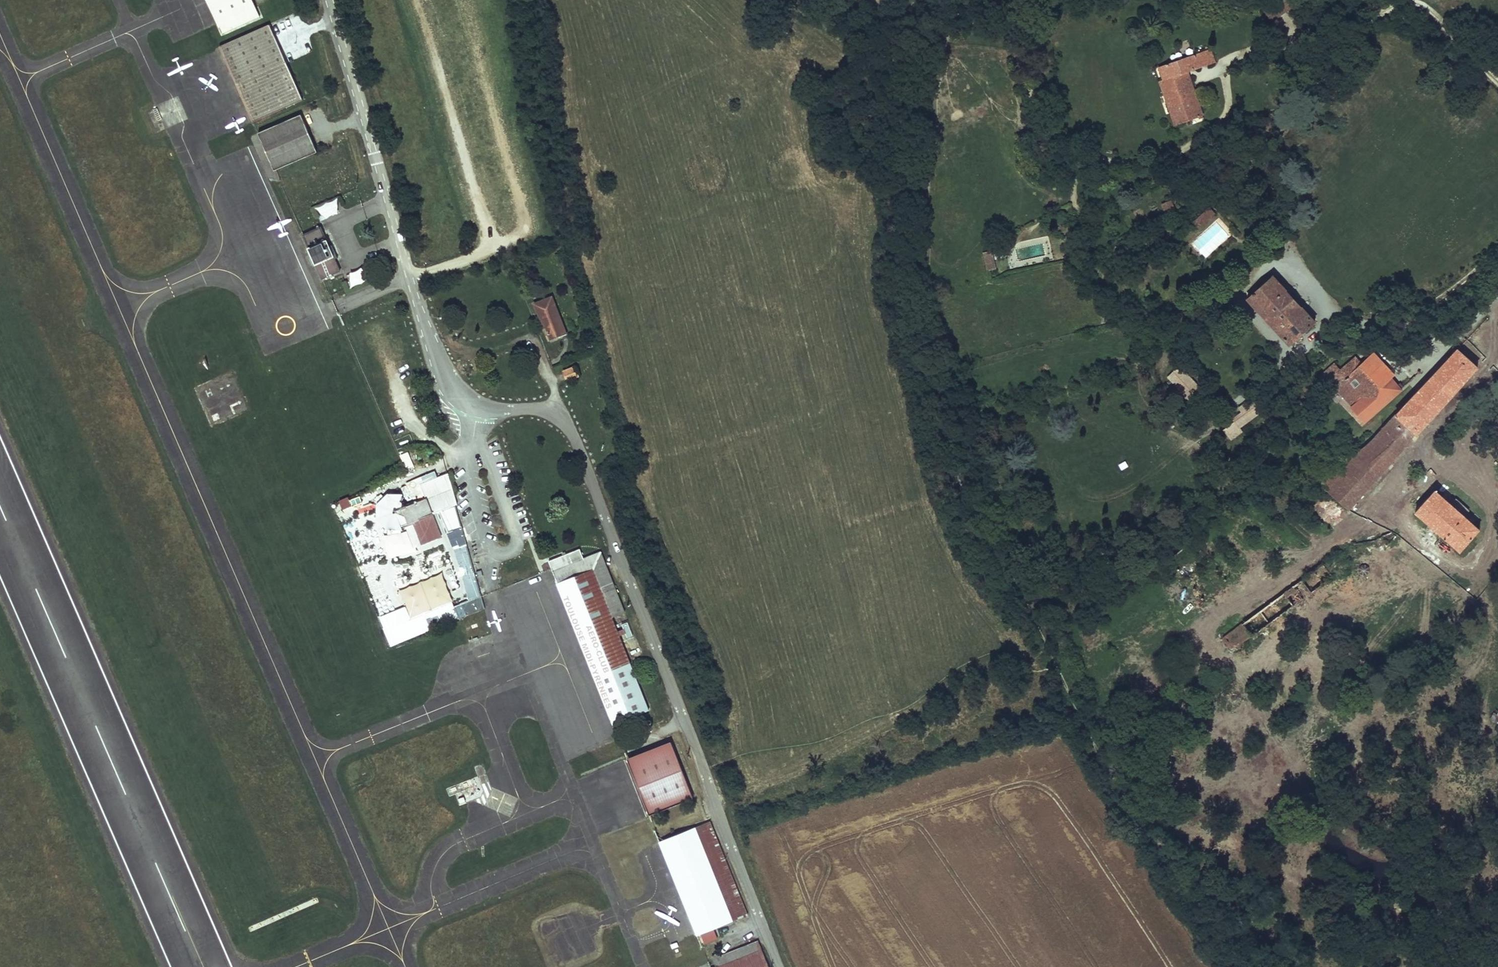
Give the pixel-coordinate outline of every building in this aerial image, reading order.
[(253,0),(207,0),(218,24),(222,33),(260,16),(256,8),(253,0)] [(285,64),(268,25),(219,47),(252,121),(301,100),(285,64)] [(1210,49),(1203,52),(1208,66),(1215,63),(1210,49)] [(1203,52),(1184,59),(1186,66),(1199,61),(1201,68),(1208,66),(1203,52)] [(1184,59),(1160,67),(1164,80),(1165,82),(1169,80),(1175,97),(1167,100),(1170,109),(1173,108),(1178,123),(1203,115),(1200,104),(1197,105),(1195,100),(1198,99),(1191,79),(1188,81),(1185,74),(1201,68),(1199,61),(1186,66),(1184,59)] [(1160,82),(1167,100),(1175,97),(1169,80),(1165,82),(1164,80),(1160,82)] [(1173,108),(1170,109),(1175,124),(1178,123),(1173,108)] [(301,114),(258,133),(261,140),(275,171),(317,152),(301,114)] [(1161,204),(1164,212),(1175,207),(1172,199),(1161,204)] [(1209,207),(1193,222),(1199,228),(1215,213),(1209,207)] [(341,271),(320,226),(302,234),(322,280),(341,271)] [(463,237),(465,245),(472,244),(470,236),(463,237)] [(986,271),(996,269),(994,254),(984,256),(986,271)] [(1274,276),(1248,298),(1290,344),(1316,322),(1274,276)] [(568,334),(553,296),(534,304),(543,326),(544,330),(547,329),(551,341),(568,334)] [(1458,350),(1397,416),(1417,436),(1478,368),(1458,350)] [(1334,365),(1321,376),(1328,384),(1329,382),(1336,390),(1337,389),(1344,382),(1352,391),(1345,398),(1354,408),(1352,410),(1364,423),(1392,399),(1382,388),(1391,379),(1395,376),(1374,353),(1362,364),(1356,358),(1341,372),(1334,365)] [(581,377),(576,366),(562,371),(567,382),(581,377)] [(1209,397),(1180,367),(1168,378),(1180,391),(1197,408),(1209,397)] [(1391,379),(1382,388),(1392,399),(1401,391),(1398,387),(1391,379)] [(1337,389),(1345,398),(1352,391),(1344,382),(1337,389)] [(1234,422),(1224,430),(1232,441),(1244,433),(1241,429),(1262,413),(1251,398),(1238,408),(1241,412),(1232,419),(1234,422)] [(1301,401),(1295,405),(1297,407),(1299,409),(1305,405),(1301,401)] [(1397,416),(1393,420),(1405,431),(1389,449),(1398,457),(1417,436),(1397,416)] [(1370,444),(1321,485),(1350,511),(1366,492),(1360,487),(1375,470),(1381,476),(1398,457),(1389,449),(1405,431),(1393,420),(1370,444)] [(1375,470),(1360,487),(1366,492),(1381,476),(1375,470)] [(427,500),(432,513),(440,509),(454,504),(456,503),(448,474),(438,478),(435,472),(407,484),(414,499),(425,495),(427,500)] [(1436,488),(1416,510),(1460,550),(1480,528),(1465,514),(1451,502),(1436,488)] [(432,513),(427,500),(409,508),(405,506),(401,500),(402,496),(388,496),(380,505),(380,517),(386,525),(387,525),(399,527),(413,521),(422,544),(441,537),(432,513)] [(1456,496),(1451,502),(1465,514),(1470,508),(1456,496)] [(461,528),(454,504),(440,509),(450,533),(447,533),(453,547),(460,545),(454,530),(461,528)] [(398,537),(399,527),(387,525),(386,535),(398,537)] [(468,600),(480,596),(466,546),(455,549),(468,600)] [(552,571),(584,558),(581,549),(549,562),(551,569),(552,571)] [(584,558),(552,571),(613,725),(650,711),(633,668),(613,618),(625,613),(601,551),(602,561),(584,558)] [(1255,612),(1235,628),(1245,641),(1255,632),(1323,580),(1313,568),(1255,612)] [(672,743),(628,761),(650,816),(694,799),(688,785),(672,743)] [(709,821),(660,842),(698,934),(701,933),(706,944),(718,939),(713,928),(747,914),(709,821)] [(713,957),(717,966),(769,966),(758,942),(747,947),(719,958),(718,955),(713,957)]
